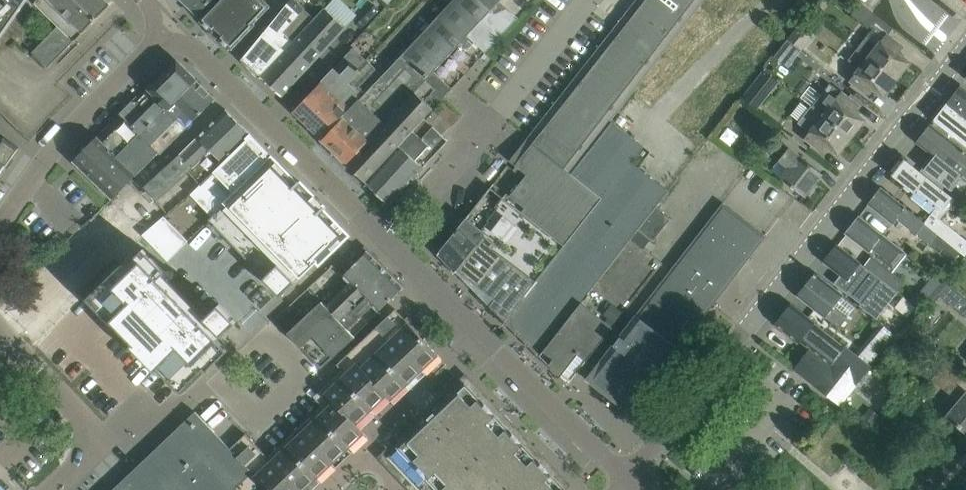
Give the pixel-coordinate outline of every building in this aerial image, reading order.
[(28,0),(0,0),(0,39),(28,0)] [(110,5),(105,0),(36,0),(34,2),(58,26),(32,52),(48,67),(74,41),(74,42),(110,5)] [(187,3),(198,14),(212,0),(183,0),(187,3)] [(271,6),(265,0),(218,0),(200,18),(232,49),(256,24),(255,23),(271,6)] [(314,18),(296,0),(290,0),(243,59),(260,75),(314,18)] [(402,105),(434,71),(461,43),(467,35),(500,0),(453,0),(366,93),(324,140),(338,153),(339,153),(340,154),(339,155),(346,161),(347,160),(348,161),(354,154),(390,116),(391,117),(402,105)] [(473,41),(486,52),(519,17),(500,0),(467,35),(473,41)] [(705,0),(637,0),(633,6),(675,38),(705,0)] [(861,3),(853,14),(867,25),(868,26),(870,25),(877,15),(874,13),(861,3)] [(612,121),(675,38),(633,6),(527,140),(534,145),(518,165),(514,170),(520,175),(504,197),(505,199),(564,246),(602,198),(571,173),(611,121),(612,121)] [(283,95),(346,27),(332,13),(325,7),(314,18),(260,75),(268,82),(283,96),(283,95)] [(801,26),(790,41),(804,52),(816,37),(801,26)] [(467,35),(461,43),(466,48),(473,41),(467,35)] [(868,37),(858,49),(897,78),(909,62),(898,53),(903,47),(888,35),(887,35),(879,46),(868,37)] [(790,41),(778,56),(792,67),(804,52),(790,41)] [(332,100),(368,61),(354,47),(295,109),(308,121),(323,106),(321,102),(326,98),(332,100)] [(858,49),(849,61),(860,69),(851,80),(867,93),(872,86),(883,95),(897,78),(858,49)] [(847,64),(839,57),(833,65),(841,72),(847,64)] [(142,134),(197,80),(178,61),(176,62),(176,63),(138,101),(138,104),(133,104),(131,102),(120,113),(137,129),(133,132),(137,136),(140,133),(142,134)] [(324,140),(366,93),(358,86),(376,68),(368,61),(332,100),(326,98),(321,102),(323,106),(308,121),(314,127),(314,130),(319,135),(322,134),(325,137),(323,139),(324,140)] [(368,181),(425,118),(452,88),(434,71),(402,105),(391,117),(390,116),(354,154),(348,161),(347,160),(346,161),(349,164),(367,182),(368,181)] [(766,71),(745,98),(757,108),(779,81),(766,71)] [(160,154),(214,100),(216,99),(197,80),(142,134),(140,133),(137,136),(118,155),(137,174),(158,152),(160,154)] [(822,94),(813,106),(851,136),(864,120),(853,111),(858,104),(842,92),(831,83),(822,94)] [(962,86),(948,102),(965,116),(965,89),(962,86)] [(460,118),(443,101),(427,119),(443,133),(451,125),(452,126),(460,118)] [(948,102),(934,120),(959,140),(965,133),(965,134),(965,116),(948,102)] [(813,106),(801,122),(812,131),(806,138),(822,150),(827,144),(838,153),(851,136),(813,106)] [(182,153),(145,186),(157,200),(189,172),(200,183),(200,184),(213,172),(251,134),(226,109),(225,109),(211,123),(182,153)] [(137,174),(118,155),(137,136),(133,132),(137,129),(120,113),(73,161),(112,199),(137,174)] [(424,167),(449,140),(442,134),(443,133),(427,119),(426,120),(425,118),(368,181),(377,191),(378,192),(388,201),(387,202),(388,203),(412,177),(414,179),(425,168),(424,167)] [(540,355),(657,206),(669,191),(632,162),(645,146),(612,121),(611,121),(571,173),(602,198),(564,246),(506,321),(508,323),(509,322),(517,331),(520,329),(532,341),(529,343),(538,352),(540,355)] [(764,121),(758,129),(769,138),(775,130),(764,121)] [(947,136),(932,124),(917,142),(932,154),(922,167),(952,190),(964,175),(965,176),(965,151),(947,136)] [(200,184),(191,193),(213,214),(274,157),(273,156),(272,156),(272,157),(266,151),(267,150),(251,134),(213,172),(200,184)] [(19,147),(4,136),(0,142),(0,175),(19,147)] [(822,173),(807,161),(799,154),(798,155),(779,140),(770,151),(789,167),(781,177),(805,196),(807,192),(810,195),(816,186),(814,184),(822,173)] [(213,214),(209,218),(264,276),(263,277),(281,295),(296,280),(294,279),(299,274),(301,276),(318,260),(319,261),(348,233),(323,208),(326,206),(324,204),(324,205),(300,181),(301,181),(299,179),(297,181),(274,157),(213,214)] [(920,171),(904,158),(892,174),(915,193),(912,197),(933,213),(926,222),(937,232),(963,252),(965,254),(965,239),(936,216),(952,196),(920,171)] [(482,230),(490,220),(489,219),(505,199),(504,197),(491,187),(438,253),(441,256),(455,270),(485,233),(482,230)] [(937,232),(926,222),(882,187),(869,204),(894,224),(898,219),(929,243),(937,232)] [(506,321),(564,246),(505,199),(489,219),(490,220),(482,230),(485,233),(455,270),(457,271),(459,269),(465,275),(463,278),(506,321)] [(684,342),(738,273),(767,236),(723,202),(635,316),(636,317),(587,379),(627,410),(681,340),(684,342)] [(574,376),(586,361),(663,262),(650,252),(656,243),(653,241),(671,218),(657,206),(540,355),(541,355),(543,356),(546,352),(554,358),(548,363),(561,376),(562,375),(568,382),(569,383),(574,376)] [(189,240),(164,215),(143,234),(168,260),(189,240)] [(907,253),(875,228),(860,216),(846,233),(870,251),(873,247),(897,266),(907,253)] [(57,248),(65,240),(57,233),(50,241),(57,248)] [(837,244),(824,261),(841,275),(834,282),(861,304),(860,306),(877,319),(898,292),(890,286),(865,266),(861,263),(861,262),(837,244)] [(123,263),(87,298),(112,324),(114,322),(134,343),(131,345),(156,371),(159,368),(181,391),(205,368),(207,371),(229,350),(218,338),(221,335),(222,336),(237,321),(220,303),(206,316),(164,273),(166,271),(144,248),(125,266),(123,263)] [(322,301),(288,332),(300,345),(321,368),(355,337),(354,336),(348,329),(373,305),(379,311),(402,288),(404,287),(403,286),(402,286),(392,276),(393,276),(392,275),(391,275),(390,273),(387,273),(386,275),(380,269),(382,268),(382,265),(380,264),(380,263),(379,262),(379,263),(367,251),(368,250),(367,249),(366,250),(366,251),(354,263),(353,262),(351,263),(353,265),(343,275),(350,282),(327,305),(322,301)] [(898,292),(905,282),(872,256),(865,266),(890,286),(898,292)] [(834,306),(842,295),(816,274),(816,273),(815,272),(797,295),(798,295),(799,295),(839,327),(847,316),(834,306)] [(933,274),(910,301),(920,308),(930,296),(942,282),(933,274)] [(930,296),(936,301),(941,295),(963,313),(965,309),(965,298),(944,280),(942,282),(930,296)] [(871,365),(808,316),(791,303),(775,323),(800,342),(801,340),(811,348),(810,349),(810,348),(794,368),(815,384),(815,385),(840,404),(871,365)] [(112,489),(304,489),(365,432),(361,428),(356,423),(386,395),(391,399),(439,354),(433,348),(405,319),(403,321),(394,312),(397,309),(396,308),(337,364),(343,369),(322,389),(330,398),(268,456),(246,433),(230,448),(198,414),(196,411),(112,489)] [(884,324),(861,350),(874,361),(896,335),(884,324)] [(905,332),(900,339),(911,348),(917,340),(905,332)] [(956,383),(964,375),(947,361),(932,379),(959,401),(947,416),(965,432),(965,391),(956,383)] [(466,383),(388,456),(420,489),(567,489),(466,383)] [(871,410),(862,421),(873,429),(881,418),(871,410)] [(147,456),(158,446),(150,438),(139,448),(147,456)]
